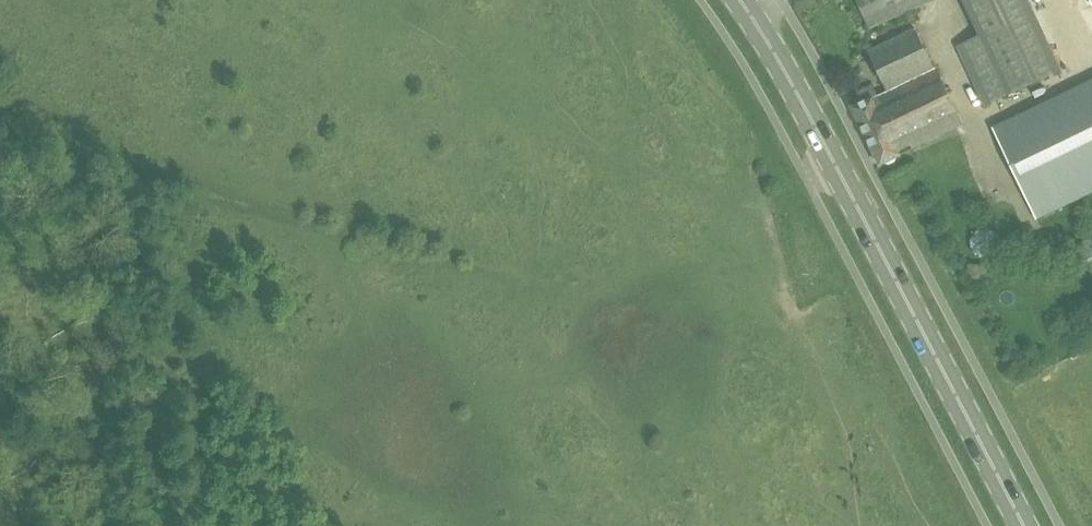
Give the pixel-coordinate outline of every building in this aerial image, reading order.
[(870,28),(933,0),(858,0),(870,28)] [(979,24),(983,35),(959,46),(984,101),(1008,89),(1056,66),(1026,0),(968,0),(979,24)] [(859,90),(863,101),(854,105),(881,164),(902,154),(901,152),(964,122),(919,27),(870,50),(889,89),(879,93),(874,83),(859,90)] [(994,128),(1037,216),(1091,190),(1091,80),(994,128)] [(1078,242),(1086,259),(1091,257),(1091,236),(1078,242)]
